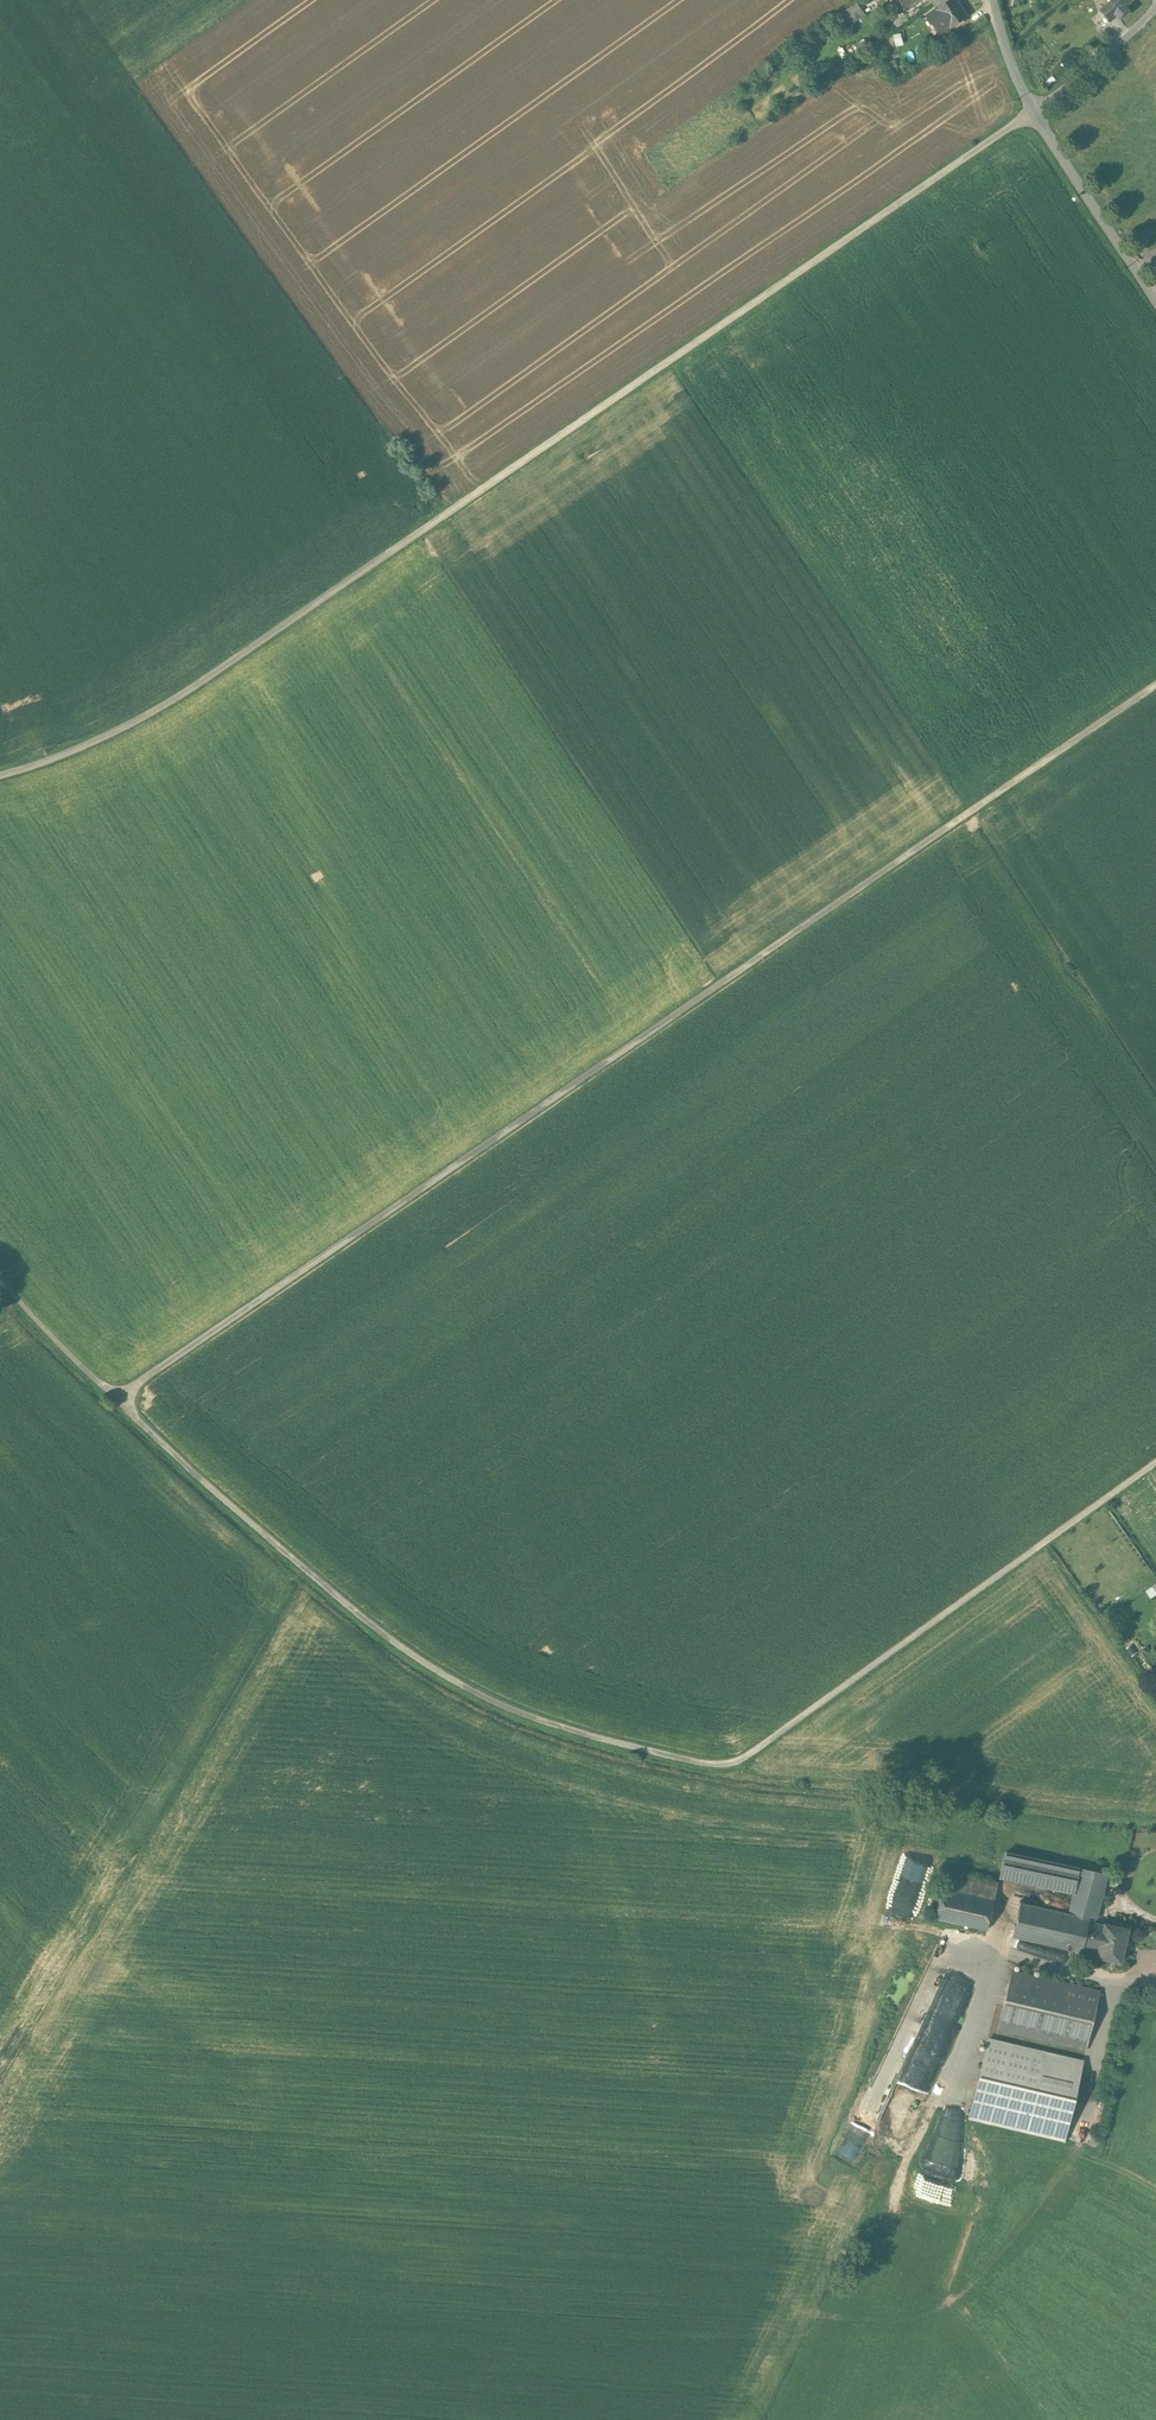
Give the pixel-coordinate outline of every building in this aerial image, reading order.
[(905,9),(918,0),(898,0),(905,9)] [(936,9),(926,16),(940,35),(966,17),(954,0),(949,0),(936,9)] [(1111,2),(1119,12),(1124,7),(1126,10),(1131,6),(1129,3),(1133,0),(1109,0),(1111,2)] [(1111,2),(1104,7),(1102,5),(1099,8),(1109,20),(1119,12),(1111,2)] [(951,31),(938,40),(942,47),(956,38),(951,31)] [(1144,1596),(1155,1612),(1155,1587),(1144,1596)] [(1081,1869),(1005,1852),(1001,1871),(1076,1887),(1081,1869)] [(1107,1874),(1081,1869),(1076,1887),(1069,1914),(1089,1918),(1095,1920),(1095,1917),(1096,1918),(1107,1874)] [(998,1882),(946,1871),(942,1887),(994,1899),(998,1882)] [(1118,1874),(1111,1872),(1108,1885),(1115,1886),(1118,1874)] [(994,1899),(942,1887),(934,1917),(986,1929),(994,1899)] [(1069,1914),(1020,1902),(1013,1936),(1081,1951),(1089,1918),(1069,1914)] [(1104,1925),(1093,1923),(1094,1920),(1095,1920),(1089,1918),(1081,1951),(1097,1955),(1097,1956),(1120,1961),(1124,1946),(1120,1945),(1124,1928),(1104,1924),(1104,1925)] [(1099,1990),(1012,1970),(997,2029),(1085,2050),(1099,1990)] [(1065,2136),(1083,2059),(986,2036),(968,2113),(1065,2136)]
